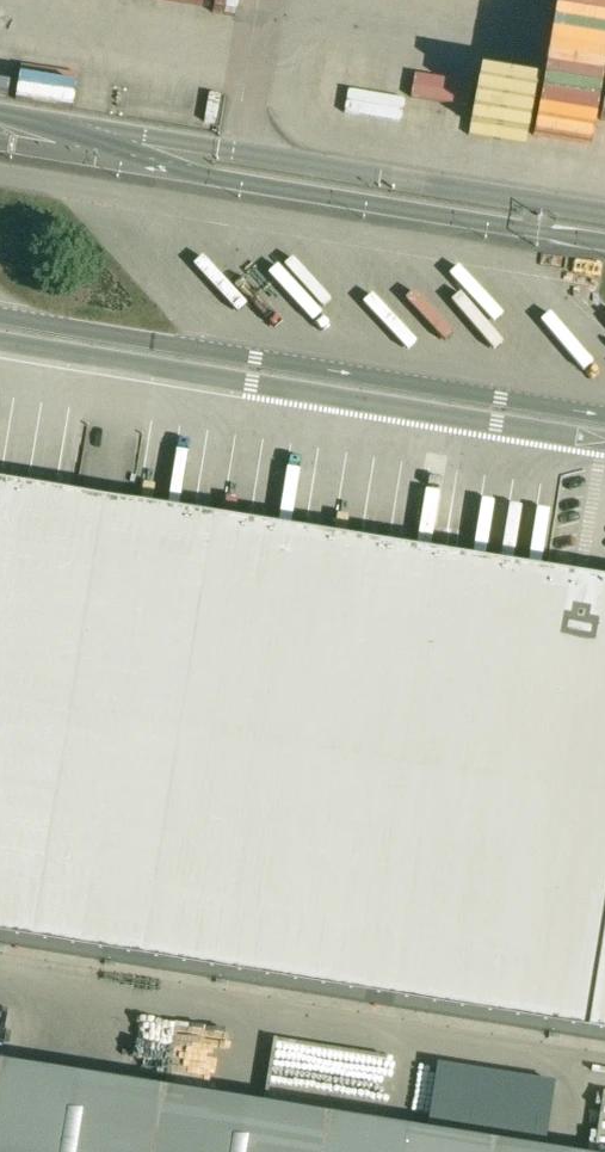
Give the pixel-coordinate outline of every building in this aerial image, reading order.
[(0,490),(0,944),(586,1038),(604,1041),(604,588),(0,490)] [(596,586),(604,587),(604,573),(599,572),(596,586)] [(0,1067),(0,1151),(529,1151),(0,1067)]
